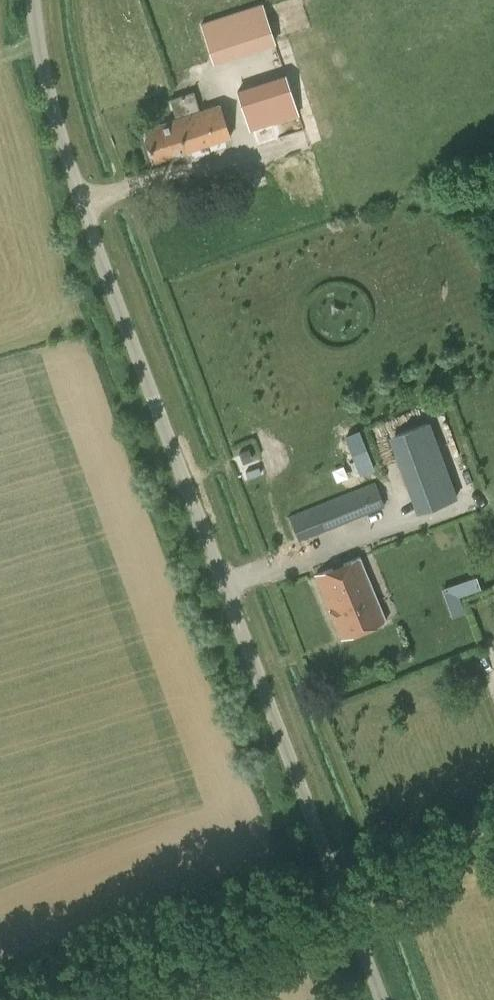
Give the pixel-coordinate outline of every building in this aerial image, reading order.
[(213,62),(230,56),(217,18),(201,24),(213,62)] [(248,126),(299,116),(291,74),(240,84),(248,126)] [(219,103),(199,109),(193,91),(169,99),(176,117),(144,128),(156,161),(230,135),(219,103)] [(421,509),(454,498),(426,421),(394,433),(421,509)] [(358,430),(345,435),(359,470),(372,465),(358,430)] [(303,537),(384,505),(375,482),(294,513),(303,537)] [(388,617),(376,589),(370,591),(356,559),(316,576),(341,637),(388,617)]
